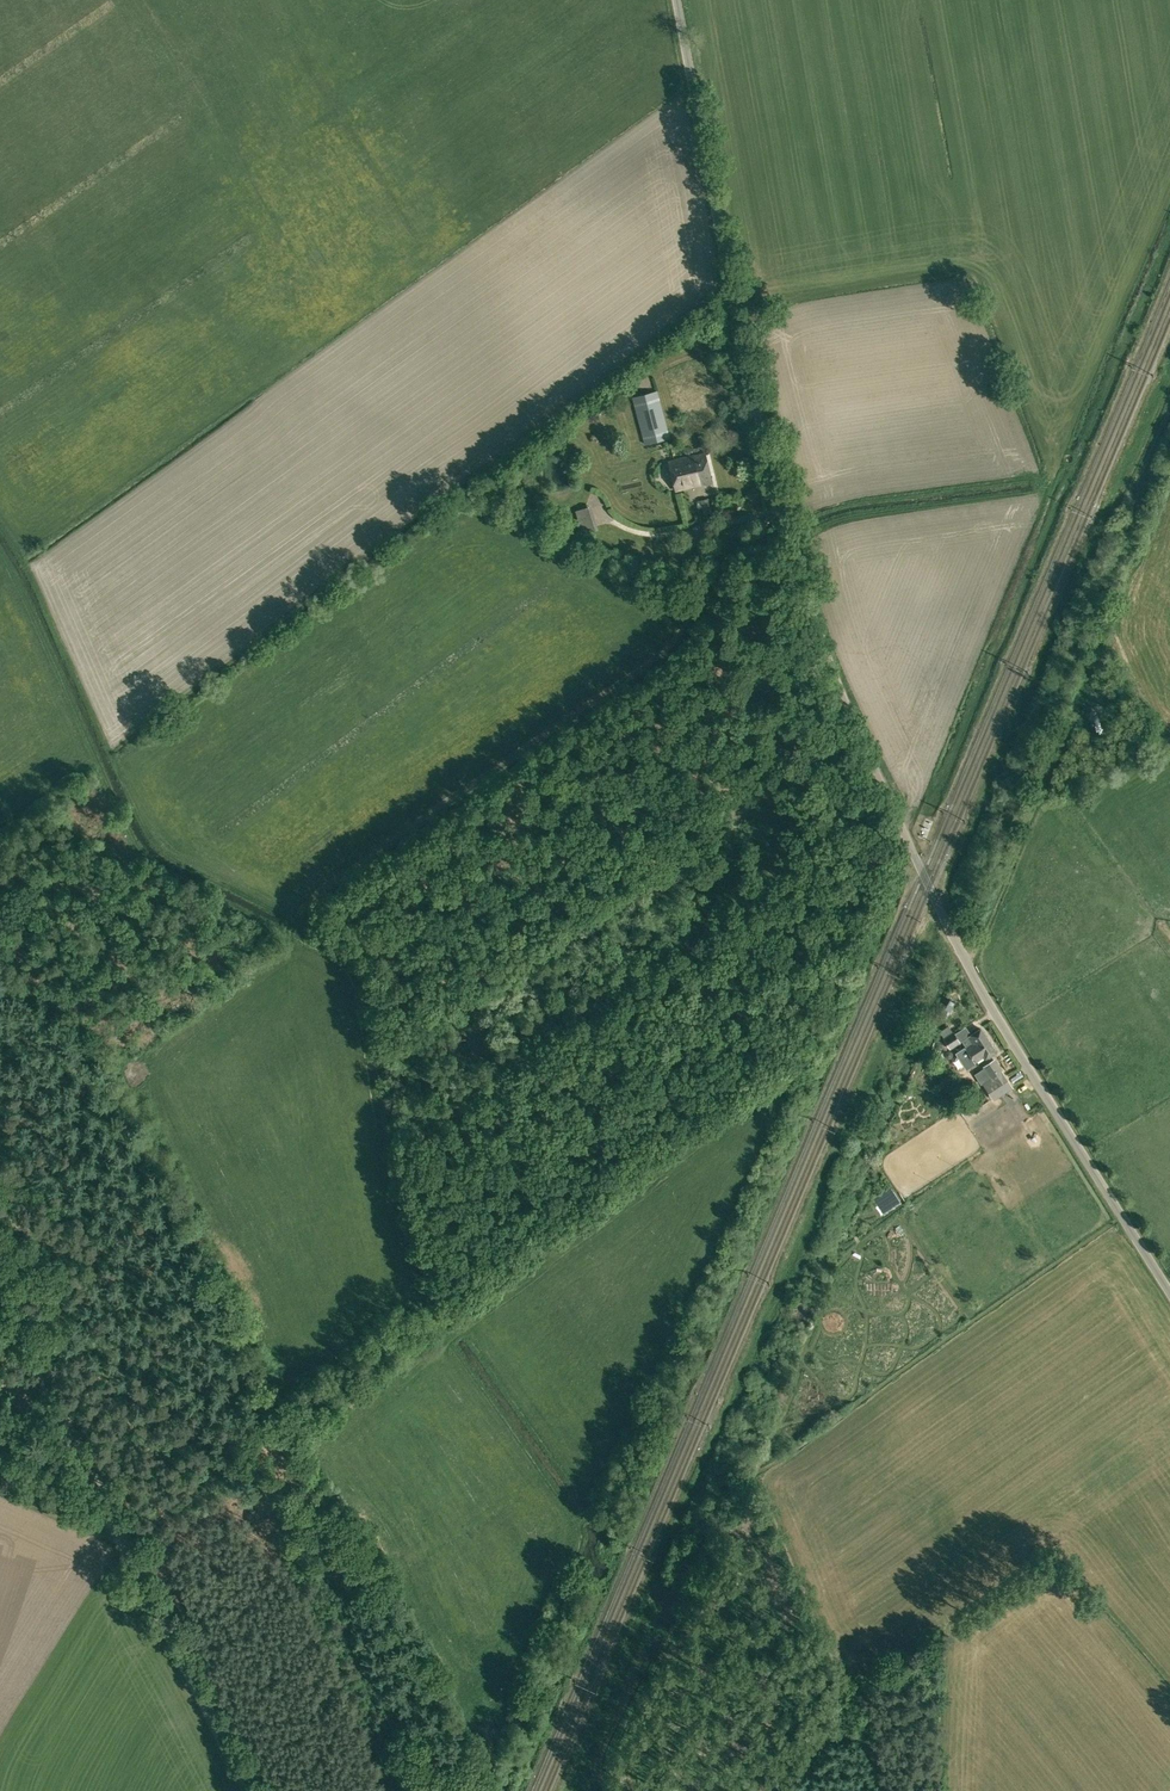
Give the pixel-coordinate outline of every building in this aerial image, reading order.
[(632,397),(644,444),(670,437),(657,390),(632,397)] [(668,461),(675,489),(705,482),(705,484),(712,483),(712,482),(713,481),(706,452),(668,461)] [(701,499),(704,514),(711,512),(708,498),(701,499)] [(949,1004),(943,1002),(936,1020),(941,1022),(949,1004)] [(962,1041),(975,1061),(985,1055),(986,1057),(996,1051),(981,1028),(975,1032),(962,1041)] [(943,1038),(950,1049),(960,1042),(954,1031),(943,1038)] [(986,1067),(992,1075),(999,1070),(993,1061),(986,1067)] [(982,1083),(990,1095),(1003,1087),(995,1074),(982,1083)]
